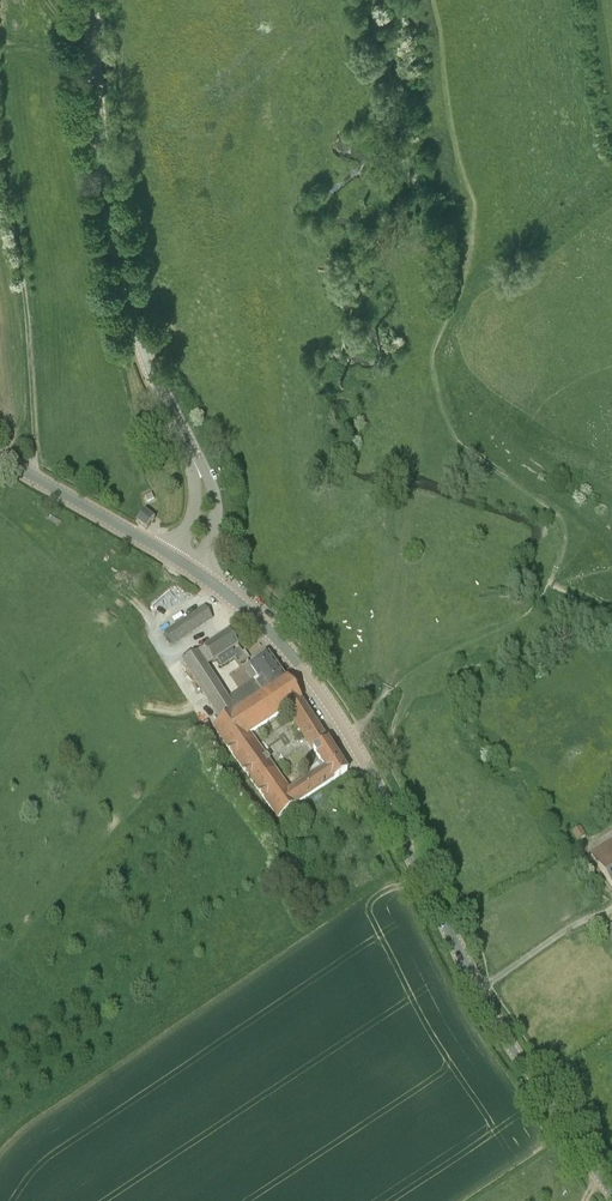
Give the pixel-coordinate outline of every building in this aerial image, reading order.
[(137,521),(147,529),(155,520),(144,511),(137,521)] [(165,631),(174,644),(215,618),(206,605),(165,631)] [(204,648),(213,662),(238,645),(229,631),(204,648)] [(249,660),(243,651),(236,655),(242,664),(249,660)] [(249,666),(259,680),(229,700),(197,652),(183,661),(221,721),(286,678),(268,653),(249,666)] [(287,677),(286,678),(221,721),(212,726),(277,818),(347,771),(288,678),(287,677)] [(572,832),(578,841),(585,836),(579,827),(572,832)] [(598,866),(611,887),(611,842),(591,856),(598,866)]
